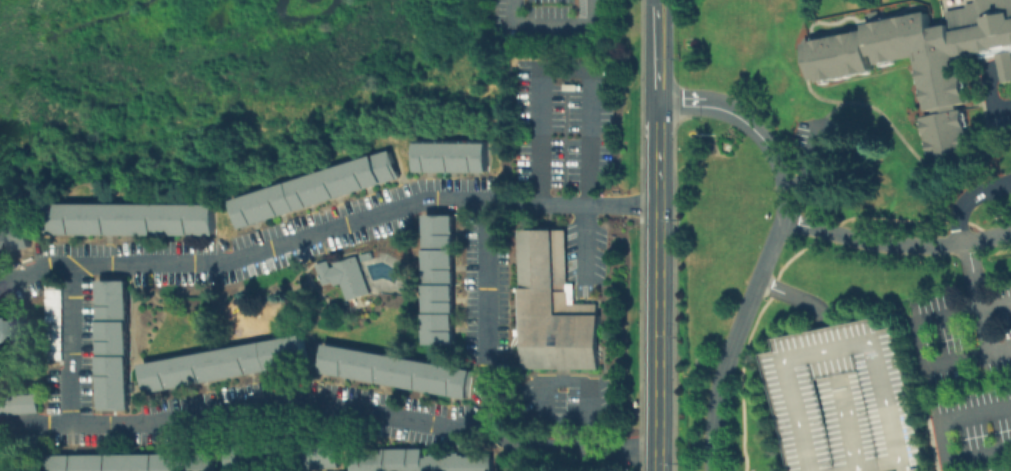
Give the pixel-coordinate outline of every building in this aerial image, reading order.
[(948,9),(992,0),(1010,0),(1010,86),(1003,87),(999,69),(997,57),(975,61),(974,58),(962,60),(972,106),(963,107),(964,112),(968,112),(978,158),(932,167),(923,120),(935,117),(933,111),(926,112),(915,61),(874,69),(875,74),(822,85),(813,79),(806,43),(873,29),(872,24),(931,11),(933,23),(950,20),(948,9)] [(419,141),(491,142),(490,175),(418,174),(419,141)] [(404,181),(242,230),(233,200),(394,150),(404,181)] [(220,208),(220,237),(53,237),(53,208),(220,208)] [(459,212),(459,344),(430,344),(430,212),(459,212)] [(15,247),(0,250),(0,224),(11,222),(15,247)] [(601,306),(601,366),(526,366),(526,226),(569,226),(568,306),(601,306)] [(318,269),(331,265),(332,269),(338,267),(338,265),(360,257),(374,295),(346,302),(342,286),(335,288),(334,285),(323,288),(318,269)] [(129,281),(129,413),(99,412),(101,304),(101,280),(129,281)] [(48,352),(49,281),(65,281),(65,352),(48,352)] [(24,337),(0,337),(0,309),(23,309),(24,337)] [(895,327),(923,470),(784,470),(761,352),(775,350),(773,338),(827,327),(877,318),(880,330),(895,327)] [(312,367),(149,397),(144,366),(306,336),(312,367)] [(476,371),(471,402),(323,375),(329,344),(476,371)] [(41,414),(0,418),(0,395),(39,392),(41,414)] [(342,440),(344,470),(230,470),(229,446),(342,440)] [(497,456),(497,470),(355,470),(355,451),(381,451),(381,448),(408,448),(408,451),(435,451),(435,456),(497,456)] [(215,456),(215,470),(54,470),(54,456),(215,456)] [(36,457),(36,470),(0,470),(0,457),(36,457)]
